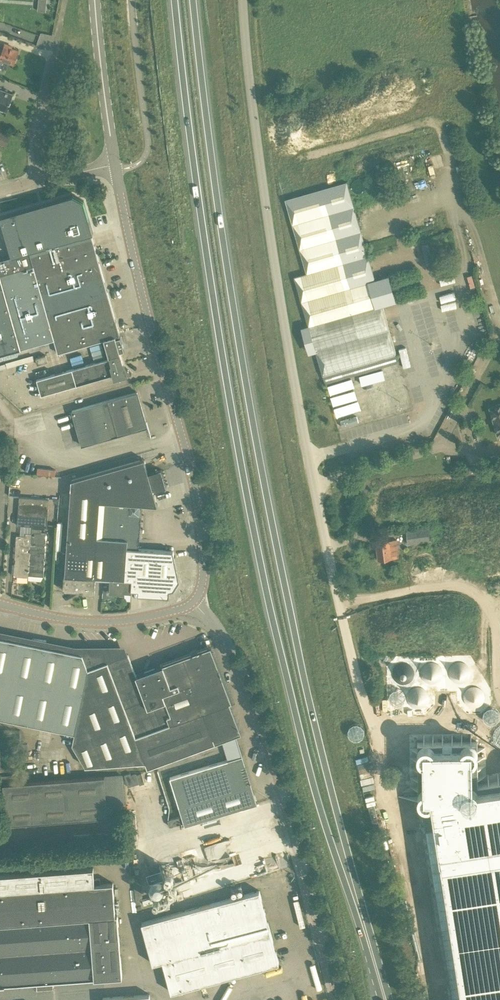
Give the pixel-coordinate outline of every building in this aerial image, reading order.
[(10,49),(11,47),(5,44),(3,50),(0,48),(0,59),(13,64),(18,52),(10,49)] [(13,94),(0,89),(0,109),(6,111),(9,102),(10,103),(13,94)] [(11,135),(0,130),(0,144),(6,146),(11,135)] [(352,182),(290,196),(308,272),(299,274),(311,326),(314,325),(316,335),(308,337),(311,351),(320,349),(326,374),(399,358),(394,336),(334,350),(329,330),(324,331),(321,320),(400,302),(393,274),(374,278),(352,182)] [(21,348),(34,397),(41,395),(114,374),(115,378),(132,373),(123,365),(123,364),(123,362),(120,354),(120,352),(124,351),(120,337),(116,338),(115,336),(119,335),(119,333),(118,331),(107,292),(106,289),(99,264),(98,259),(90,233),(92,232),(83,200),(72,194),(0,215),(0,217),(11,256),(0,259),(0,354),(21,348)] [(368,207),(369,214),(378,212),(376,204),(368,207)] [(11,368),(8,362),(0,365),(0,372),(11,368)] [(82,446),(147,427),(137,392),(72,410),(82,446)] [(497,404),(497,405),(491,407),(499,434),(499,403),(497,404)] [(70,489),(100,491),(100,502),(140,504),(158,505),(154,491),(167,487),(161,469),(148,473),(144,459),(71,480),(70,489)] [(55,476),(56,469),(38,467),(37,474),(55,476)] [(129,548),(137,548),(140,504),(100,502),(100,491),(70,489),(66,551),(127,555),(127,549),(128,549),(128,548),(129,548)] [(47,526),(49,498),(19,496),(18,525),(47,526)] [(29,573),(29,578),(29,579),(41,580),(44,576),(44,574),(46,538),(47,533),(41,532),(42,528),(32,528),(32,533),(29,573)] [(29,573),(32,533),(26,532),(26,537),(16,536),(14,577),(29,578),(29,573)] [(411,544),(436,543),(435,534),(410,535),(411,544)] [(403,539),(381,538),(380,553),(387,554),(387,558),(402,558),(403,539)] [(167,593),(167,597),(169,597),(170,590),(173,590),(179,580),(174,557),(176,556),(175,555),(174,555),(173,551),(137,548),(129,548),(128,548),(128,549),(127,549),(127,555),(126,570),(140,571),(139,577),(138,590),(138,595),(139,595),(140,595),(140,591),(167,593)] [(126,570),(127,555),(66,551),(64,575),(63,589),(84,590),(83,592),(94,593),(95,578),(110,578),(125,579),(126,570)] [(110,578),(109,593),(120,593),(124,594),(124,592),(131,592),(131,590),(138,590),(139,577),(140,571),(126,570),(125,579),(110,578)] [(83,654),(0,637),(0,717),(75,733),(73,743),(85,766),(145,761),(148,767),(241,733),(230,702),(232,701),(211,646),(162,665),(136,675),(128,654),(88,669),(83,654)] [(422,752),(419,808),(455,999),(499,999),(499,792),(475,795),(473,747),(448,750),(422,752)] [(182,815),(168,820),(170,826),(181,823),(182,826),(185,825),(250,805),(257,803),(250,780),(242,755),(228,759),(170,777),(175,795),(179,806),(182,815)] [(131,775),(130,773),(124,774),(128,787),(139,783),(140,784),(145,783),(142,773),(137,774),(136,773),(131,775)] [(7,823),(57,820),(108,817),(106,776),(56,779),(4,782),(7,823)] [(279,868),(279,861),(267,861),(267,862),(261,863),(261,874),(273,874),(273,868),(279,868)] [(93,867),(0,874),(0,985),(122,976),(118,914),(116,914),(113,882),(101,883),(100,877),(94,878),(93,867)] [(166,882),(166,880),(166,878),(165,877),(165,875),(164,874),(163,873),(161,872),(160,871),(158,871),(157,871),(155,871),(154,871),(152,872),(151,873),(150,874),(149,875),(148,877),(148,878),(148,880),(148,882),(148,883),(149,884),(150,886),(151,887),(152,888),(154,889),(155,889),(157,889),(158,889),(160,889),(161,888),(163,887),(164,886),(165,884),(165,883),(166,882)] [(174,888),(187,884),(185,879),(180,881),(178,875),(171,877),(174,888)] [(279,962),(259,891),(142,922),(153,963),(163,960),(171,991),(279,962)]
